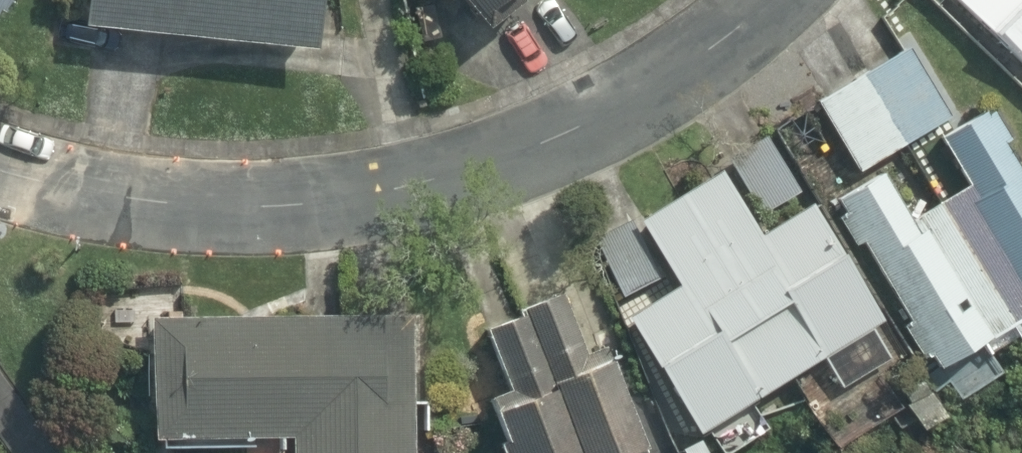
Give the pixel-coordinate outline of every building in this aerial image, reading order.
[(73,29),(297,63),(306,0),(77,0),(73,29)] [(463,38),(517,0),(436,0),(463,38)] [(1021,86),(1021,0),(935,0),(1021,86)] [(904,46),(806,103),(846,172),(890,147),(927,210),(903,224),(873,172),(821,203),(921,375),(965,349),(972,362),(1021,333),(1021,160),(989,103),(951,125),(904,46)] [(760,138),(570,248),(684,444),(874,334),(760,138)] [(552,297),(471,325),(496,399),(469,408),(484,452),(625,452),(595,363),(576,370),(552,297)] [(143,319),(140,451),(220,452),(405,452),(408,325),(143,319)]
